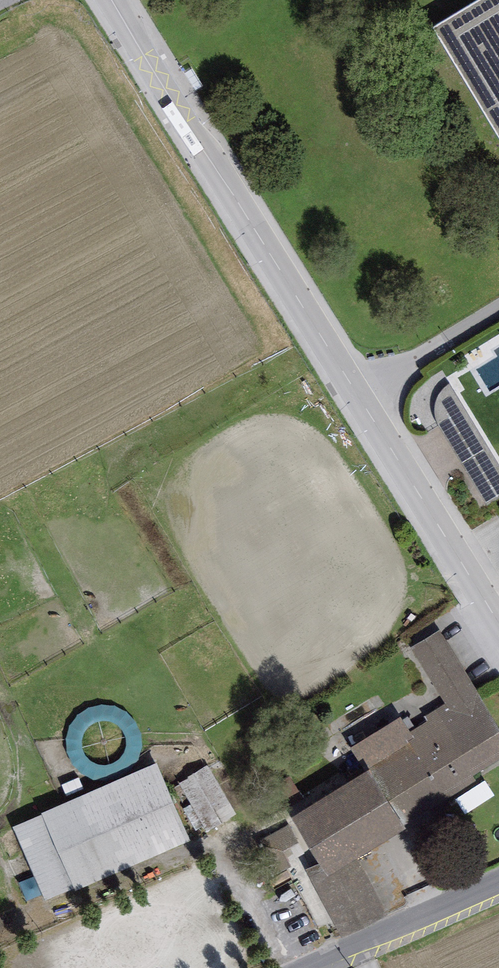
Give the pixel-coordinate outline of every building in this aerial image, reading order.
[(435,33),(498,136),(498,0),(488,0),(435,33)] [(498,498),(498,471),(450,385),(438,397),(436,423),(484,507),(498,498)] [(439,625),(411,642),(446,700),(426,712),(429,718),(412,728),(401,709),(350,740),(364,763),(370,760),(405,818),(476,776),(472,770),(498,754),(498,724),(439,625)] [(156,756),(41,805),(43,809),(13,822),(44,894),(75,881),(76,883),(190,834),(156,756)] [(370,760),(364,763),(292,807),(321,855),(328,866),(355,849),(405,818),(370,760)] [(203,814),(228,795),(207,767),(181,787),(203,814)] [(386,908),(355,849),(328,866),(321,855),(305,862),(341,932),(386,908)]
